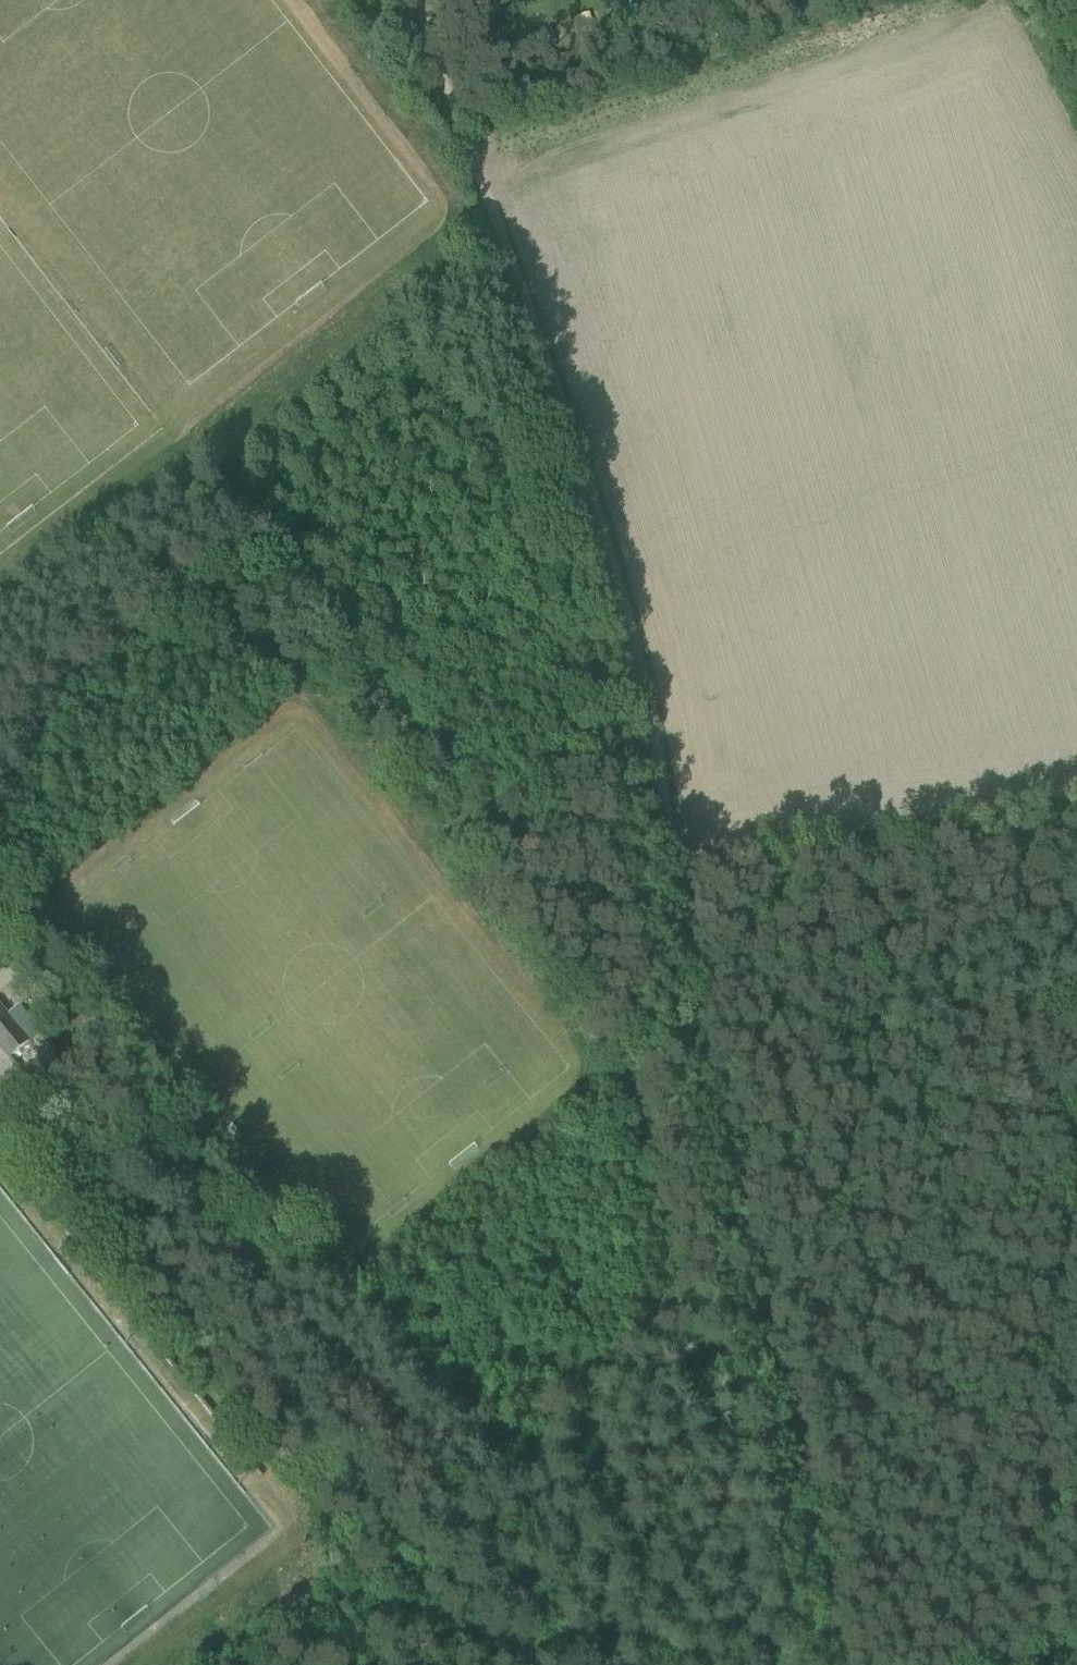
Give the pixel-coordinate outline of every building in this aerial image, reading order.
[(8,1058),(29,1041),(0,1006),(0,1049),(8,1058)]
